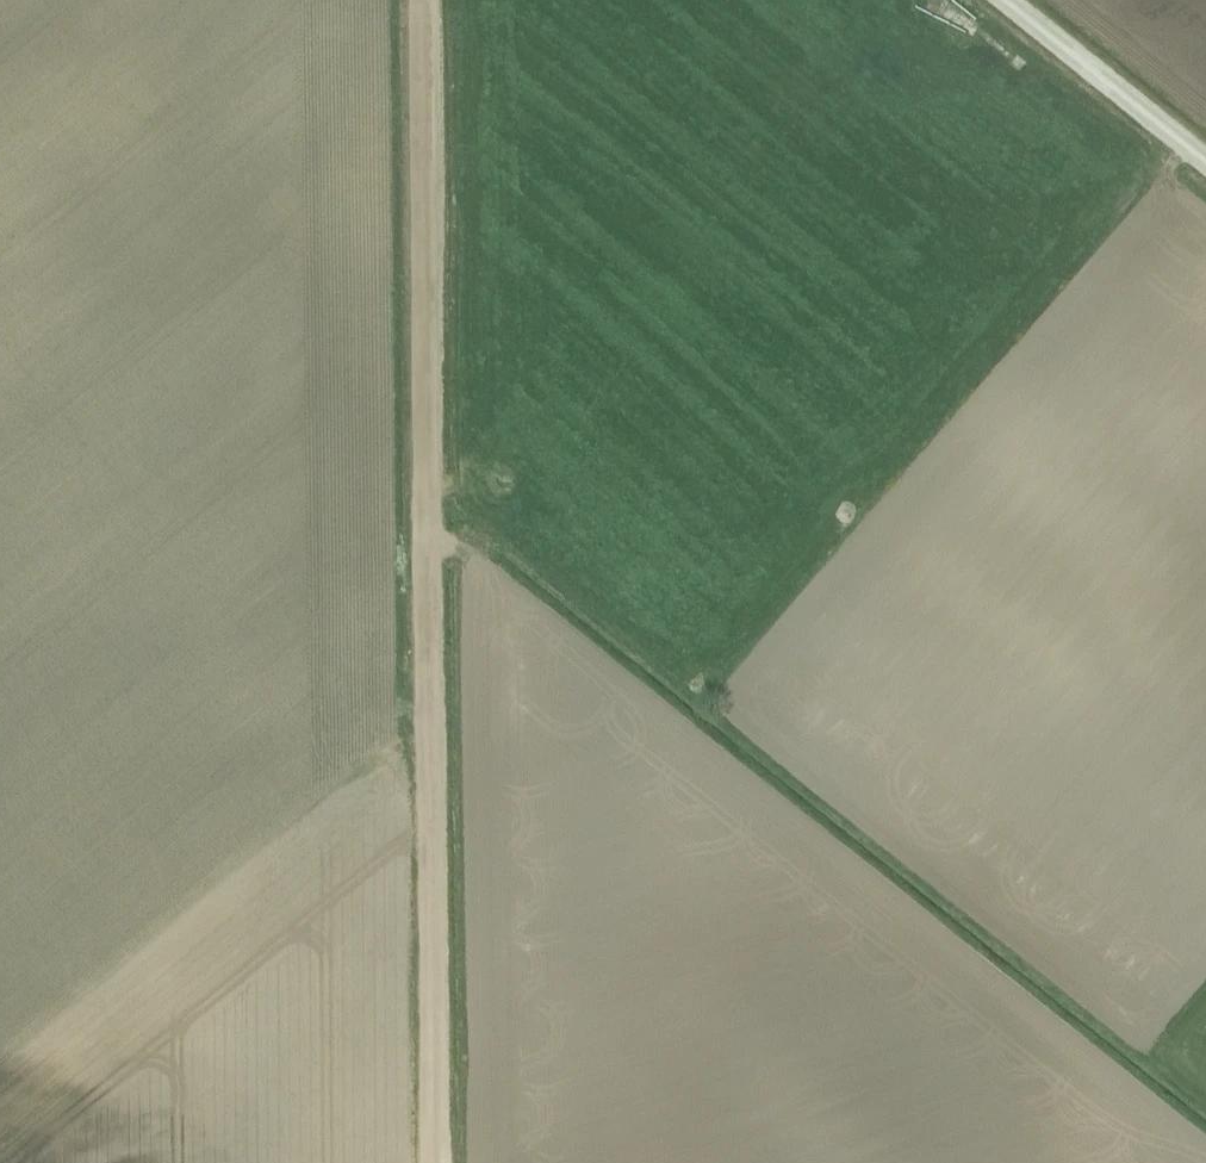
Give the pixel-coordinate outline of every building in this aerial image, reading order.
[(964,23),(971,10),(952,0),(922,0),(964,23)]
